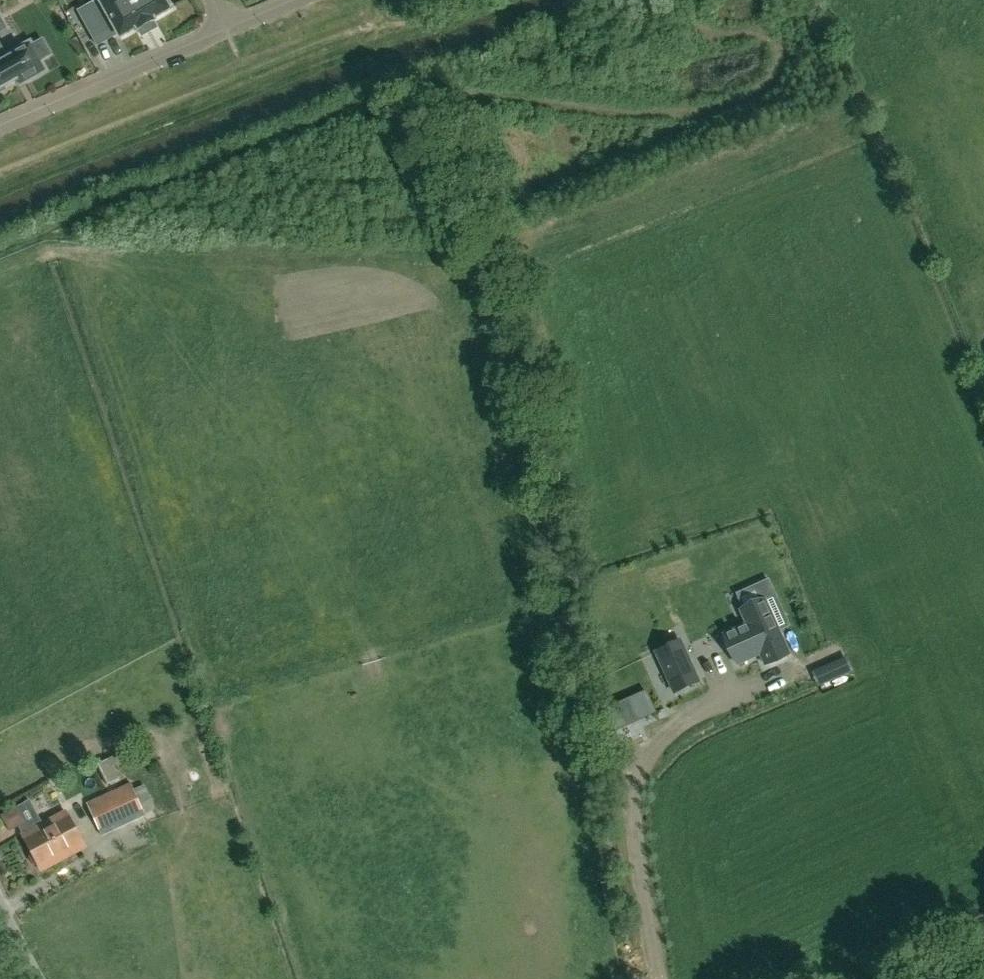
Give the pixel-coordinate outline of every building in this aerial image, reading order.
[(115,28),(120,37),(136,29),(137,31),(139,30),(139,29),(152,21),(153,22),(154,21),(155,21),(153,19),(169,10),(167,6),(171,4),(168,0),(102,0),(102,1),(98,4),(97,0),(78,11),(94,40),(115,28)] [(0,49),(0,92),(5,89),(3,87),(23,76),(26,82),(46,71),(40,60),(50,54),(42,40),(32,46),(30,43),(4,57),(0,49)] [(747,624),(737,629),(724,635),(727,641),(737,664),(760,654),(765,665),(789,654),(764,599),(740,610),(747,624)] [(680,641),(656,652),(674,692),(698,682),(680,641)] [(819,685),(830,680),(826,669),(814,674),(819,685)] [(646,691),(602,710),(612,732),(656,712),(646,691)] [(109,784),(120,778),(108,757),(97,763),(109,784)] [(86,802),(101,834),(144,815),(130,783),(86,802)] [(41,870),(83,848),(65,812),(22,834),(32,852),(29,856),(33,865),(38,864),(41,870)]
